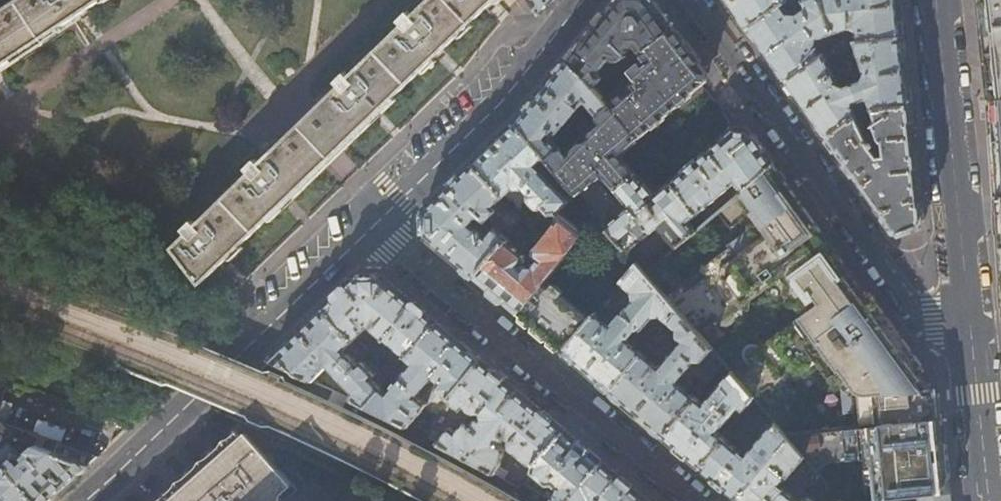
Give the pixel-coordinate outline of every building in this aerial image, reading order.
[(0,13),(0,67),(101,0),(19,0),(0,13)] [(454,0),(429,0),(412,16),(408,12),(399,21),(403,25),(381,46),(413,78),(473,21),(454,0)] [(473,21),(495,0),(494,0),(454,0),(473,21)] [(540,13),(551,0),(531,0),(540,13)] [(588,34),(566,61),(589,79),(595,87),(604,78),(602,70),(612,58),(617,59),(622,58),(629,49),(628,47),(629,45),(637,46),(640,50),(674,28),(663,13),(653,0),(616,0),(588,34)] [(748,29),(782,4),(787,0),(727,0),(748,29)] [(796,15),(790,14),(782,4),(748,29),(765,52),(786,81),(822,56),(816,47),(818,39),(834,33),(822,0),(803,0),(807,7),(796,15)] [(898,0),(822,0),(834,33),(851,27),(858,32),(860,41),(902,36),(899,10),(898,2),(898,0)] [(982,7),(986,52),(991,100),(1000,99),(1000,6),(982,7)] [(703,68),(674,28),(640,50),(650,66),(609,102),(610,105),(597,117),(602,123),(588,136),(590,139),(586,143),(580,143),(575,147),(573,155),(570,158),(562,149),(550,160),(578,192),(602,173),(606,178),(600,183),(609,193),(634,172),(618,154),(644,132),(691,92),(701,84),(703,68)] [(904,61),(902,36),(860,41),(839,44),(842,53),(857,47),(858,48),(866,75),(864,80),(854,84),(864,110),(909,105),(905,69),(904,61)] [(864,110),(854,84),(843,88),(837,85),(826,60),(842,53),(839,44),(822,56),(786,81),(802,102),(828,137),(856,117),(861,113),(864,110)] [(413,78),(381,46),(350,77),(346,72),(336,81),(340,85),(304,121),(336,153),(413,78)] [(589,79),(566,61),(539,95),(516,122),(546,157),(550,160),(562,149),(575,136),(562,128),(565,125),(568,127),(573,122),(570,118),(578,109),(578,107),(584,102),(597,117),(610,105),(609,102),(595,87),(589,79)] [(991,100),(995,146),(1000,240),(1000,99),(991,100)] [(915,161),(909,105),(864,110),(861,113),(865,124),(874,124),(879,140),(882,140),(884,156),(878,158),(869,146),(856,117),(828,137),(843,158),(868,194),(898,234),(922,225),(915,161)] [(336,153),(304,121),(298,126),(260,163),(256,159),(246,168),(251,172),(226,195),(258,228),(330,158),(336,153)] [(536,167),(546,157),(516,122),(492,145),(474,163),(504,197),(513,188),(520,190),(525,189),(530,195),(529,197),(528,202),(536,210),(542,210),(543,209),(548,214),(559,213),(573,198),(564,189),(560,192),(536,167)] [(748,131),(733,130),(704,154),(671,180),(695,211),(701,206),(702,201),(707,201),(733,179),(743,189),(773,164),(762,150),(748,131)] [(447,254),(475,278),(508,241),(523,225),(512,215),(501,227),(495,221),(487,230),(483,225),(504,197),(474,163),(449,189),(426,210),(427,237),(447,254)] [(941,408),(939,393),(914,359),(888,324),(859,284),(824,236),(794,194),(773,164),(743,189),(717,211),(737,236),(728,243),(729,245),(680,278),(680,282),(664,292),(679,310),(698,332),(718,318),(722,323),(729,323),(732,319),(732,313),(738,310),(749,311),(750,301),(764,291),(775,292),(778,297),(790,288),(799,302),(788,310),(791,314),(789,325),(776,335),(765,334),(763,344),(758,349),(754,347),(749,348),(746,353),(747,358),(731,371),(753,397),(761,406),(767,412),(797,391),(788,379),(816,358),(829,376),(835,372),(846,388),(843,389),(845,410),(843,411),(845,427),(941,417),(941,408)] [(671,180),(653,195),(645,186),(634,172),(609,193),(616,201),(622,196),(628,204),(612,219),(604,211),(598,216),(633,256),(638,252),(631,244),(655,223),(667,236),(669,239),(638,263),(644,269),(694,228),(687,219),(695,211),(671,180)] [(188,233),(173,247),(201,283),(258,228),(226,195),(197,224),(193,220),(183,229),(188,233)] [(527,262),(526,257),(508,241),(475,278),(494,293),(519,313),(543,284),(583,233),(559,213),(558,220),(536,250),(537,257),(542,262),(537,268),(530,268),(526,265),(527,262)] [(596,312),(612,292),(574,258),(557,277),(596,312)] [(634,299),(612,325),(596,312),(589,320),(564,350),(587,370),(611,391),(643,353),(627,340),(633,332),(638,335),(654,316),(661,316),(669,322),(679,310),(664,292),(644,269),(638,263),(622,282),(633,291),(634,299)] [(408,355),(437,321),(409,298),(381,275),(355,278),(338,295),(323,309),(351,336),(368,322),(384,336),(388,337),(408,355)] [(564,350),(589,320),(560,296),(563,292),(555,285),(550,289),(543,284),(519,313),(542,332),(564,350)] [(371,374),(375,370),(362,357),(358,360),(345,347),(343,344),(351,336),(323,309),(291,340),(270,360),(310,380),(328,363),(337,373),(333,377),(340,384),(345,381),(354,390),(350,399),(366,406),(382,387),(371,374)] [(678,339),(681,341),(660,367),(643,353),(611,391),(638,413),(663,434),(695,397),(678,382),(694,361),(702,361),(716,373),(724,363),(698,332),(679,310),(669,322),(678,330),(678,339)] [(449,395),(480,358),(462,343),(437,321),(408,355),(414,361),(409,368),(388,391),(382,387),(366,406),(420,429),(423,425),(414,418),(435,392),(439,387),(449,395)] [(503,405),(517,389),(501,376),(480,358),(449,395),(469,413),(458,427),(452,423),(443,433),(435,428),(430,435),(468,458),(508,410),(503,405)] [(277,387),(261,370),(249,381),(233,397),(249,414),(277,387)] [(753,397),(731,371),(703,404),(695,397),(663,434),(682,450),(701,466),(724,439),(717,432),(738,407),(742,410),(753,397)] [(539,458),(565,430),(540,409),(517,389),(503,405),(508,410),(468,458),(502,478),(507,471),(499,466),(505,447),(510,446),(527,461),(534,463),(539,458)] [(759,418),(767,412),(761,406),(754,412),(759,418)] [(739,498),(789,438),(785,433),(770,416),(764,421),(769,427),(756,443),(750,439),(739,451),(724,439),(701,466),(719,482),(739,498)] [(816,469),(834,455),(838,461),(875,457),(880,499),(918,497),(950,493),(948,478),(944,437),(941,417),(845,427),(785,433),(789,438),(804,456),(816,469)] [(22,431),(0,423),(0,464),(2,466),(35,500),(47,500),(66,484),(96,458),(42,438),(19,458),(7,445),(22,431)] [(602,461),(582,445),(565,430),(539,458),(534,463),(533,470),(547,482),(554,481),(562,489),(559,495),(555,493),(549,498),(555,500),(567,500),(602,461)] [(789,438),(739,498),(742,500),(800,500),(802,498),(797,500),(785,489),(796,476),(792,471),(804,456),(789,438)] [(301,479),(284,464),(276,471),(238,441),(169,500),(274,500),(301,479)] [(641,495),(602,461),(567,500),(648,500),(641,495)] [(2,466),(0,468),(0,500),(35,500),(2,466)]
